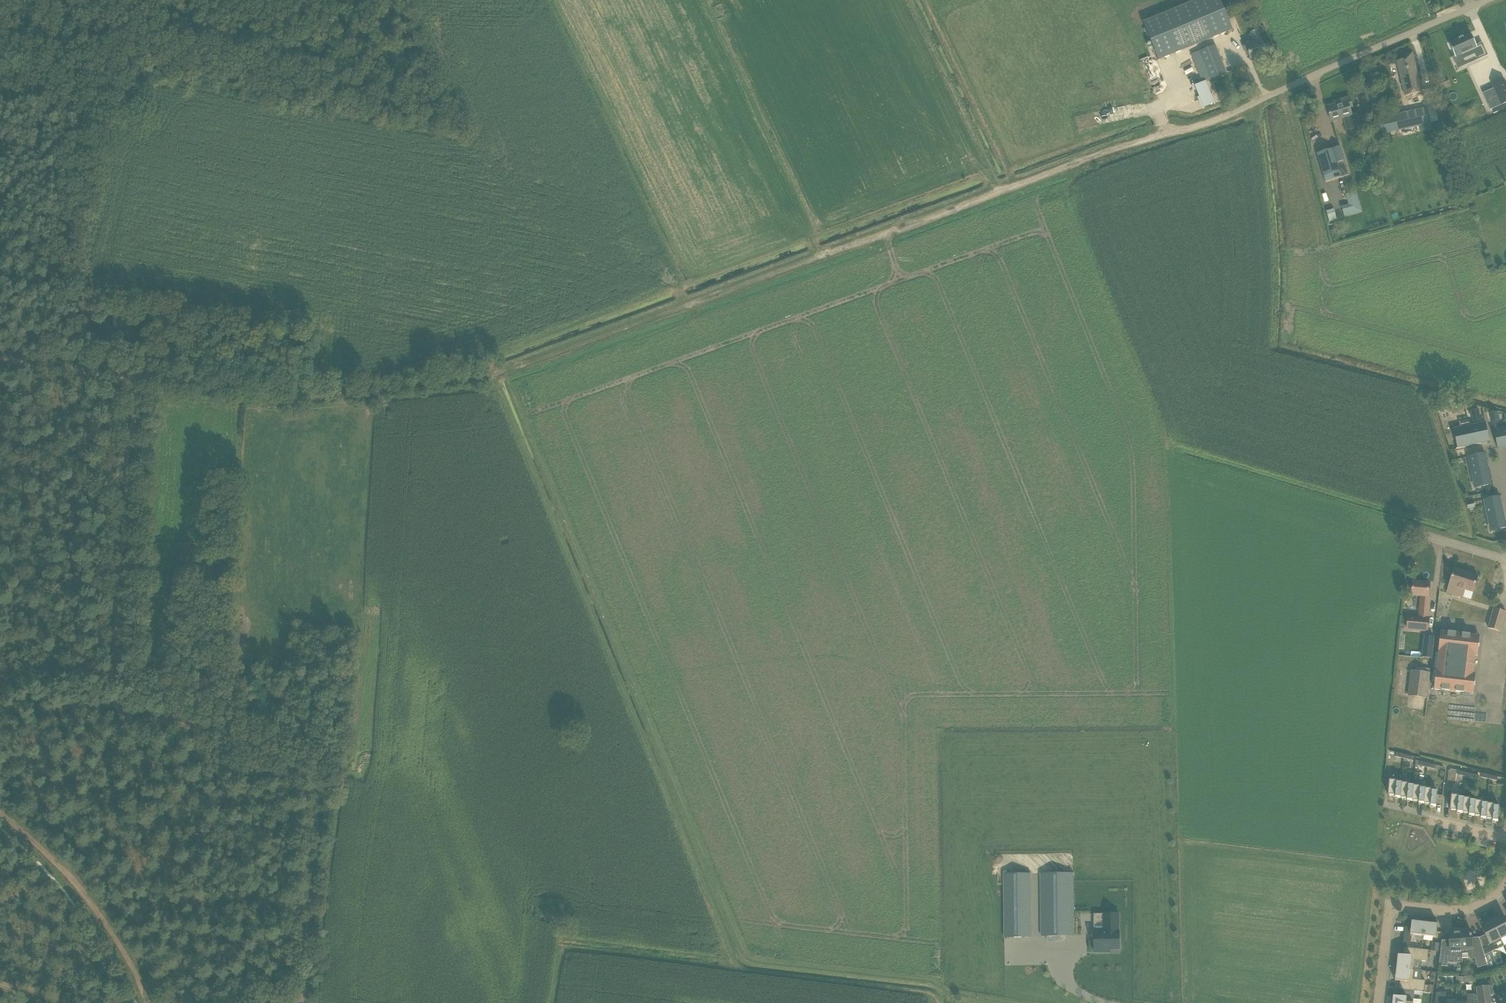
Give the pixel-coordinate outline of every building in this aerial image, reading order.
[(1142,23),(1159,61),(1232,30),(1219,0),(1199,0),(1142,23)] [(712,7),(718,20),(727,16),(721,3),(712,7)] [(1245,47),(1243,48),(1247,57),(1249,56),(1252,61),(1267,55),(1263,45),(1257,31),(1251,33),(1255,42),(1245,46),(1245,47)] [(1471,34),(1449,44),(1455,57),(1462,54),(1465,62),(1476,57),(1477,59),(1486,55),(1481,44),(1476,46),(1471,34)] [(1226,73),(1214,43),(1191,53),(1203,82),(1226,73)] [(1403,88),(1405,96),(1422,92),(1415,63),(1412,53),(1405,55),(1406,59),(1397,61),(1401,77),(1403,88)] [(1247,79),(1238,83),(1241,90),(1250,86),(1247,79)] [(1449,80),(1439,85),(1442,91),(1452,87),(1449,80)] [(1487,104),(1490,110),(1501,105),(1505,103),(1505,84),(1504,80),(1492,85),(1494,89),(1498,99),(1488,103),(1487,104)] [(1362,88),(1366,102),(1376,99),(1372,85),(1362,88)] [(1343,118),(1346,131),(1361,126),(1357,113),(1351,115),(1349,107),(1352,107),(1350,98),(1338,101),(1339,104),(1327,107),(1332,121),(1343,118)] [(1455,111),(1459,123),(1473,118),(1469,106),(1455,111)] [(1379,119),(1383,135),(1430,124),(1426,108),(1379,119)] [(1340,146),(1317,153),(1326,182),(1349,175),(1340,146)] [(1352,192),(1346,194),(1352,215),(1362,212),(1358,197),(1354,199),(1352,192)] [(1478,409),(1471,411),(1473,422),(1481,420),(1478,409)] [(1498,414),(1490,412),(1492,422),(1499,420),(1498,414)] [(1461,440),(1457,441),(1459,450),(1479,446),(1478,442),(1486,440),(1484,430),(1480,431),(1479,425),(1468,428),(1468,429),(1459,432),(1461,440)] [(1505,441),(1505,432),(1496,434),(1498,443),(1505,441)] [(1482,456),(1465,460),(1468,477),(1470,476),(1472,484),(1479,483),(1480,490),(1489,488),(1482,456)] [(1501,511),(1500,511),(1496,495),(1481,499),(1483,506),(1484,506),(1488,522),(1496,520),(1497,527),(1504,526),(1501,511)] [(210,563),(223,565),(225,554),(211,553),(210,563)] [(1448,592),(1463,596),(1465,588),(1474,591),(1475,586),(1478,576),(1454,569),(1451,579),(1448,592)] [(1412,591),(1412,595),(1421,596),(1420,610),(1423,611),(1422,617),(1427,617),(1429,597),(1428,597),(1429,594),(1429,583),(1413,582),(1412,591)] [(1500,631),(1505,612),(1494,609),(1488,628),(1500,631)] [(1407,615),(1406,628),(1427,630),(1428,617),(1427,617),(1422,617),(1407,615)] [(1434,689),(1473,694),(1475,674),(1473,674),(1475,655),(1477,656),(1480,636),(1479,636),(1441,631),(1434,689)] [(1431,658),(1433,636),(1425,635),(1422,657),(1431,658)] [(1412,708),(1426,710),(1430,673),(1410,670),(1407,696),(1413,696),(1412,708)] [(242,676),(241,683),(251,684),(251,677),(242,676)] [(1395,797),(1401,798),(1402,783),(1397,782),(1397,780),(1389,780),(1388,795),(1395,795),(1395,797)] [(1407,800),(1412,801),(1414,786),(1414,785),(1409,785),(1409,783),(1402,783),(1401,798),(1407,798),(1407,800)] [(1419,803),(1424,804),(1424,803),(1425,788),(1421,788),(1421,786),(1414,786),(1412,801),(1419,801),(1419,803)] [(1431,806),(1436,806),(1437,791),(1433,791),(1433,789),(1425,788),(1424,803),(1431,804),(1431,806)] [(1457,812),(1463,813),(1464,798),(1459,797),(1459,796),(1451,795),(1450,810),(1457,810),(1457,812)] [(1469,815),(1474,816),(1476,801),(1471,800),(1471,798),(1464,798),(1463,813),(1469,813),(1469,815)] [(1481,818),(1486,819),(1486,818),(1487,804),(1487,803),(1483,803),(1483,801),(1476,801),(1474,816),(1481,816),(1481,818)] [(1493,821),(1498,821),(1499,806),(1494,806),(1495,804),(1487,804),(1486,818),(1493,819),(1493,821)] [(1004,874),(1004,937),(1031,937),(1030,873),(1004,874)] [(1073,873),(1040,873),(1041,936),(1047,936),(1069,935),(1074,935),(1074,914),(1074,910),(1073,873)] [(1103,929),(1094,929),(1094,933),(1094,952),(1104,952),(1104,949),(1119,949),(1119,932),(1119,914),(1103,914),(1103,929)] [(1490,919),(1501,939),(1505,937),(1505,923),(1502,915),(1497,918),(1496,916),(1491,919),(1490,919)] [(1485,935),(1479,938),(1484,956),(1498,948),(1504,945),(1501,939),(1490,919),(1485,921),(1486,923),(1481,926),(1485,935)] [(1410,934),(1423,936),(1425,923),(1412,921),(1410,934)] [(1423,936),(1436,938),(1438,924),(1425,923),(1423,936)] [(1439,966),(1448,967),(1448,961),(1453,962),(1456,960),(1456,954),(1462,953),(1460,929),(1453,929),(1453,932),(1449,932),(1450,940),(1448,940),(1448,942),(1442,942),(1442,940),(1439,966)] [(1474,957),(1477,968),(1487,965),(1484,956),(1479,938),(1479,937),(1478,937),(1479,939),(1474,940),(1473,938),(1471,938),(1471,931),(1466,931),(1466,929),(1460,929),(1462,953),(1468,953),(1469,957),(1471,958),(1474,957)] [(1410,948),(1411,937),(1404,936),(1403,947),(1404,947),(1410,948)] [(1394,967),(1414,970),(1415,960),(1427,962),(1429,950),(1410,948),(1404,947),(1403,955),(1398,955),(1397,960),(1395,960),(1394,967)] [(1399,989),(1404,990),(1414,991),(1424,992),(1425,981),(1413,979),(1414,970),(1394,967),(1393,975),(1395,975),(1395,980),(1400,981),(1399,989)] [(1479,1002),(1491,1002),(1488,986),(1477,988),(1479,1002)] [(1390,1002),(1413,1002),(1414,991),(1404,990),(1403,997),(1393,996),(1393,1001),(1390,1001),(1390,1002)] [(1446,992),(1436,993),(1435,1002),(1446,1002),(1446,992)] [(1475,994),(1466,994),(1467,1002),(1477,1002),(1475,994)]
